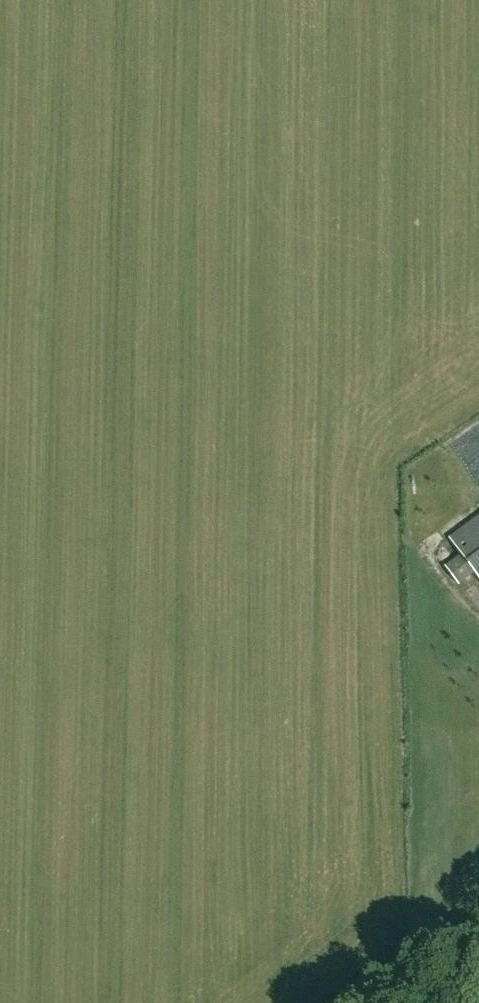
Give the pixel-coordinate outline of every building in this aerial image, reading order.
[(462,554),(446,566),(461,586),(478,575),(478,577),(478,518),(451,539),(462,554)]
